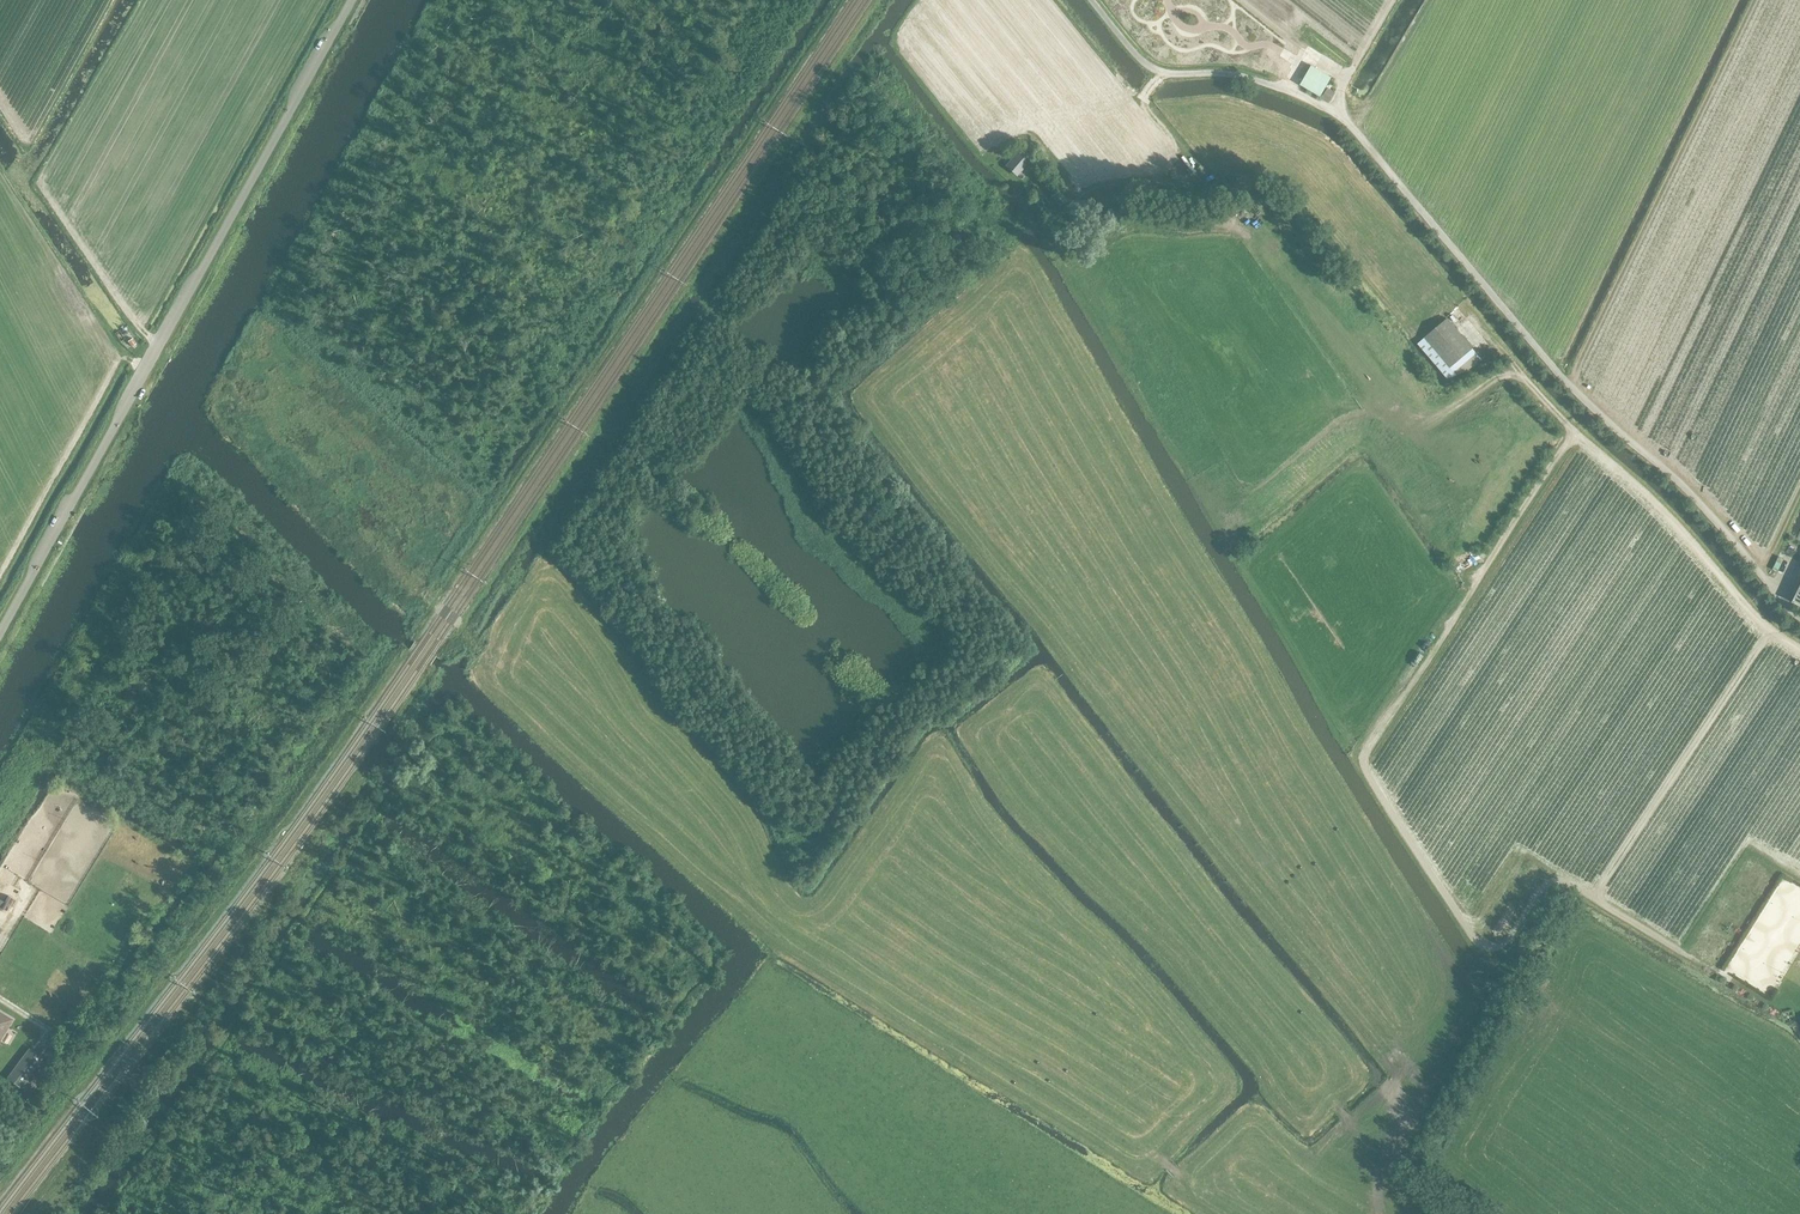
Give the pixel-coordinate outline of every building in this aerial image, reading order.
[(1301,83),(1322,95),(1329,100),(1335,90),(1328,86),(1333,77),(1312,64),(1301,83)] [(1014,173),(1028,158),(1019,150),(1005,165),(1014,173)] [(1447,291),(1436,298),(1442,308),(1454,300),(1447,291)] [(1447,318),(1425,337),(1418,343),(1447,377),(1456,375),(1483,360),(1447,318)] [(133,335),(127,340),(132,348),(138,342),(133,335)] [(1791,600),(1799,604),(1799,582),(1791,600)] [(8,908),(14,897),(8,894),(5,899),(0,897),(0,904),(8,908)] [(10,1020),(0,1013),(0,1036),(10,1020)] [(7,1077),(20,1087),(41,1058),(28,1048),(7,1077)]
